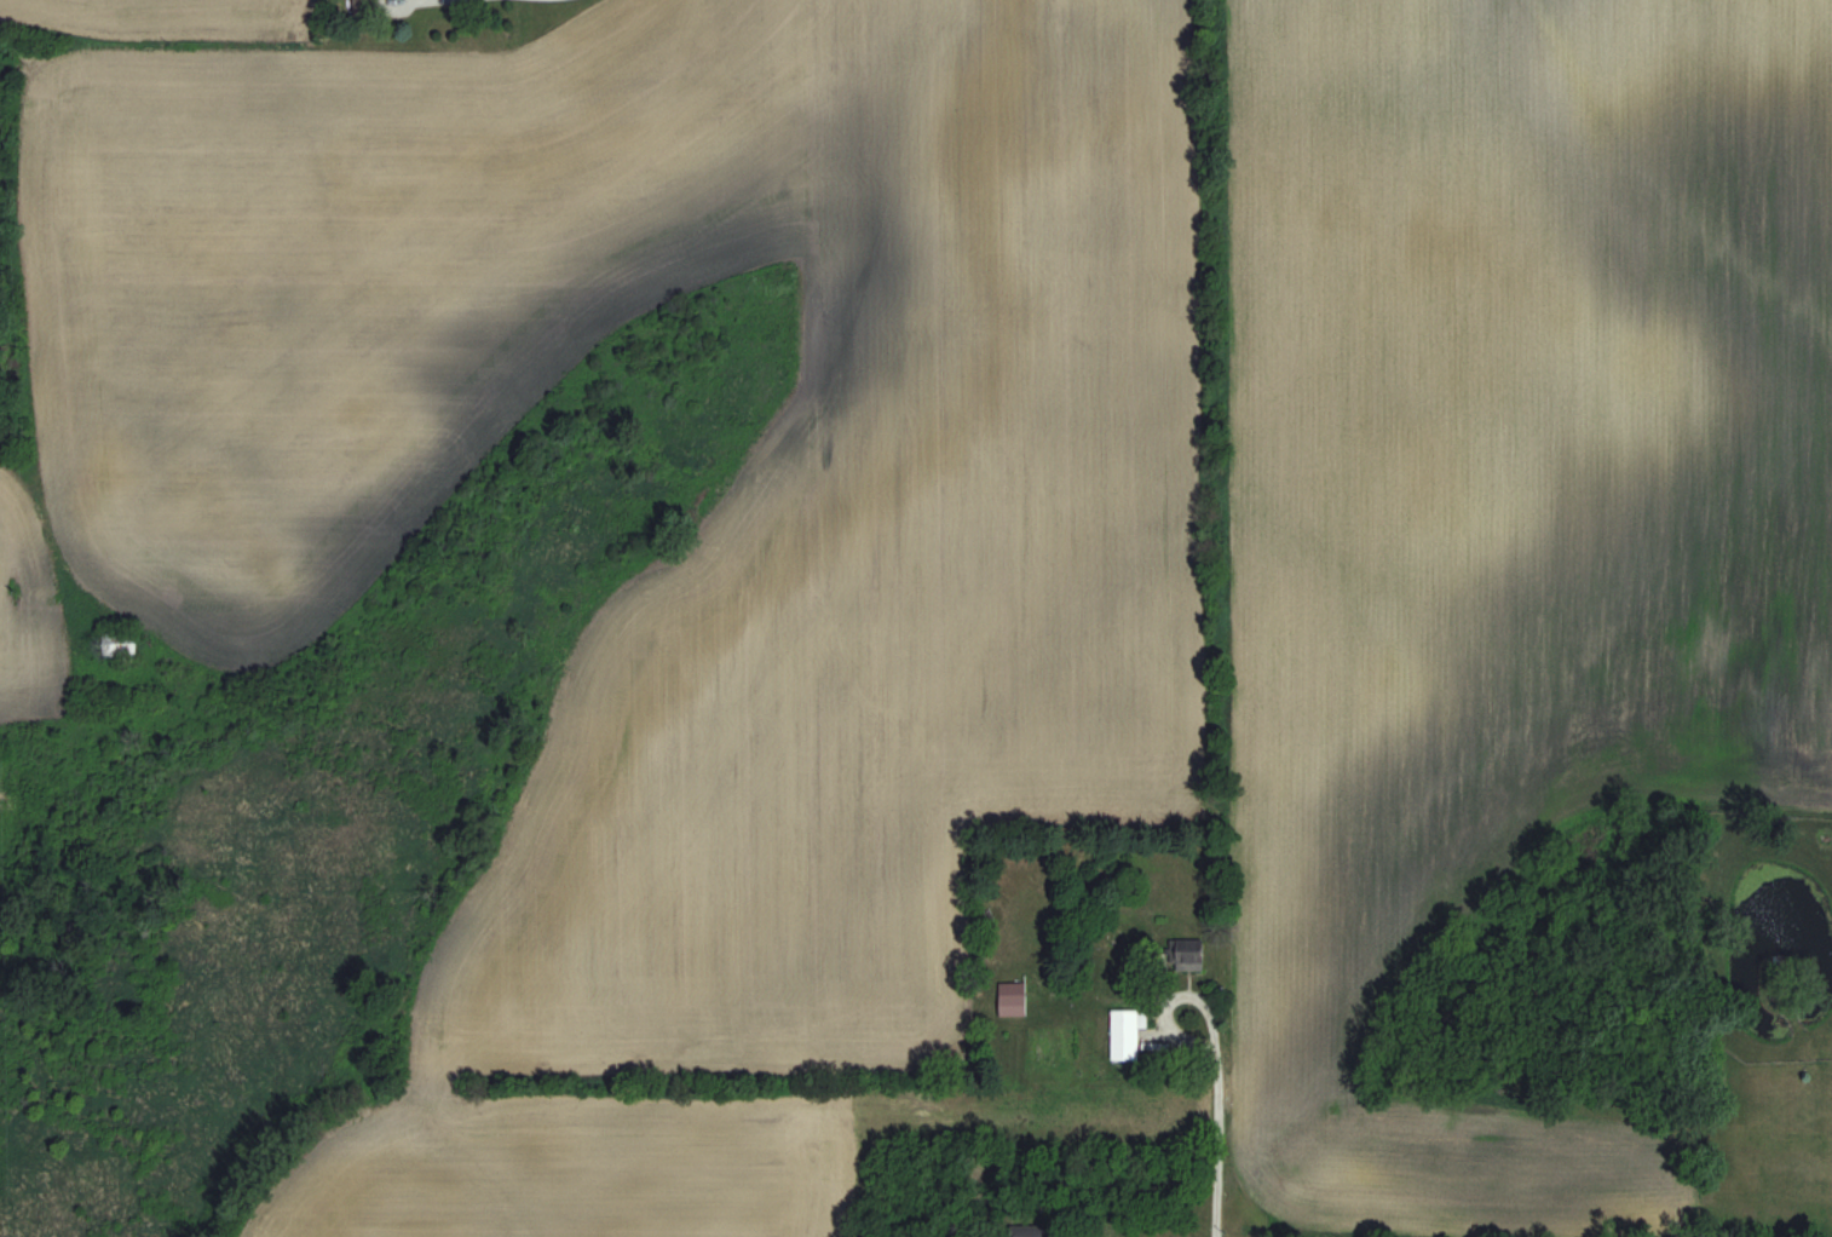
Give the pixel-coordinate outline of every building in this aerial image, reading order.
[(373,0),(353,0),(353,11),(373,11),(373,0)] [(1169,938),(1169,969),(1204,969),(1204,938),(1169,938)] [(1000,980),(1000,1015),(1026,1015),(1026,980),(1000,980)] [(1111,1058),(1139,1058),(1139,1008),(1111,1008),(1111,1058)] [(1046,1226),(1017,1226),(1017,1236),(1046,1236),(1046,1226)]
